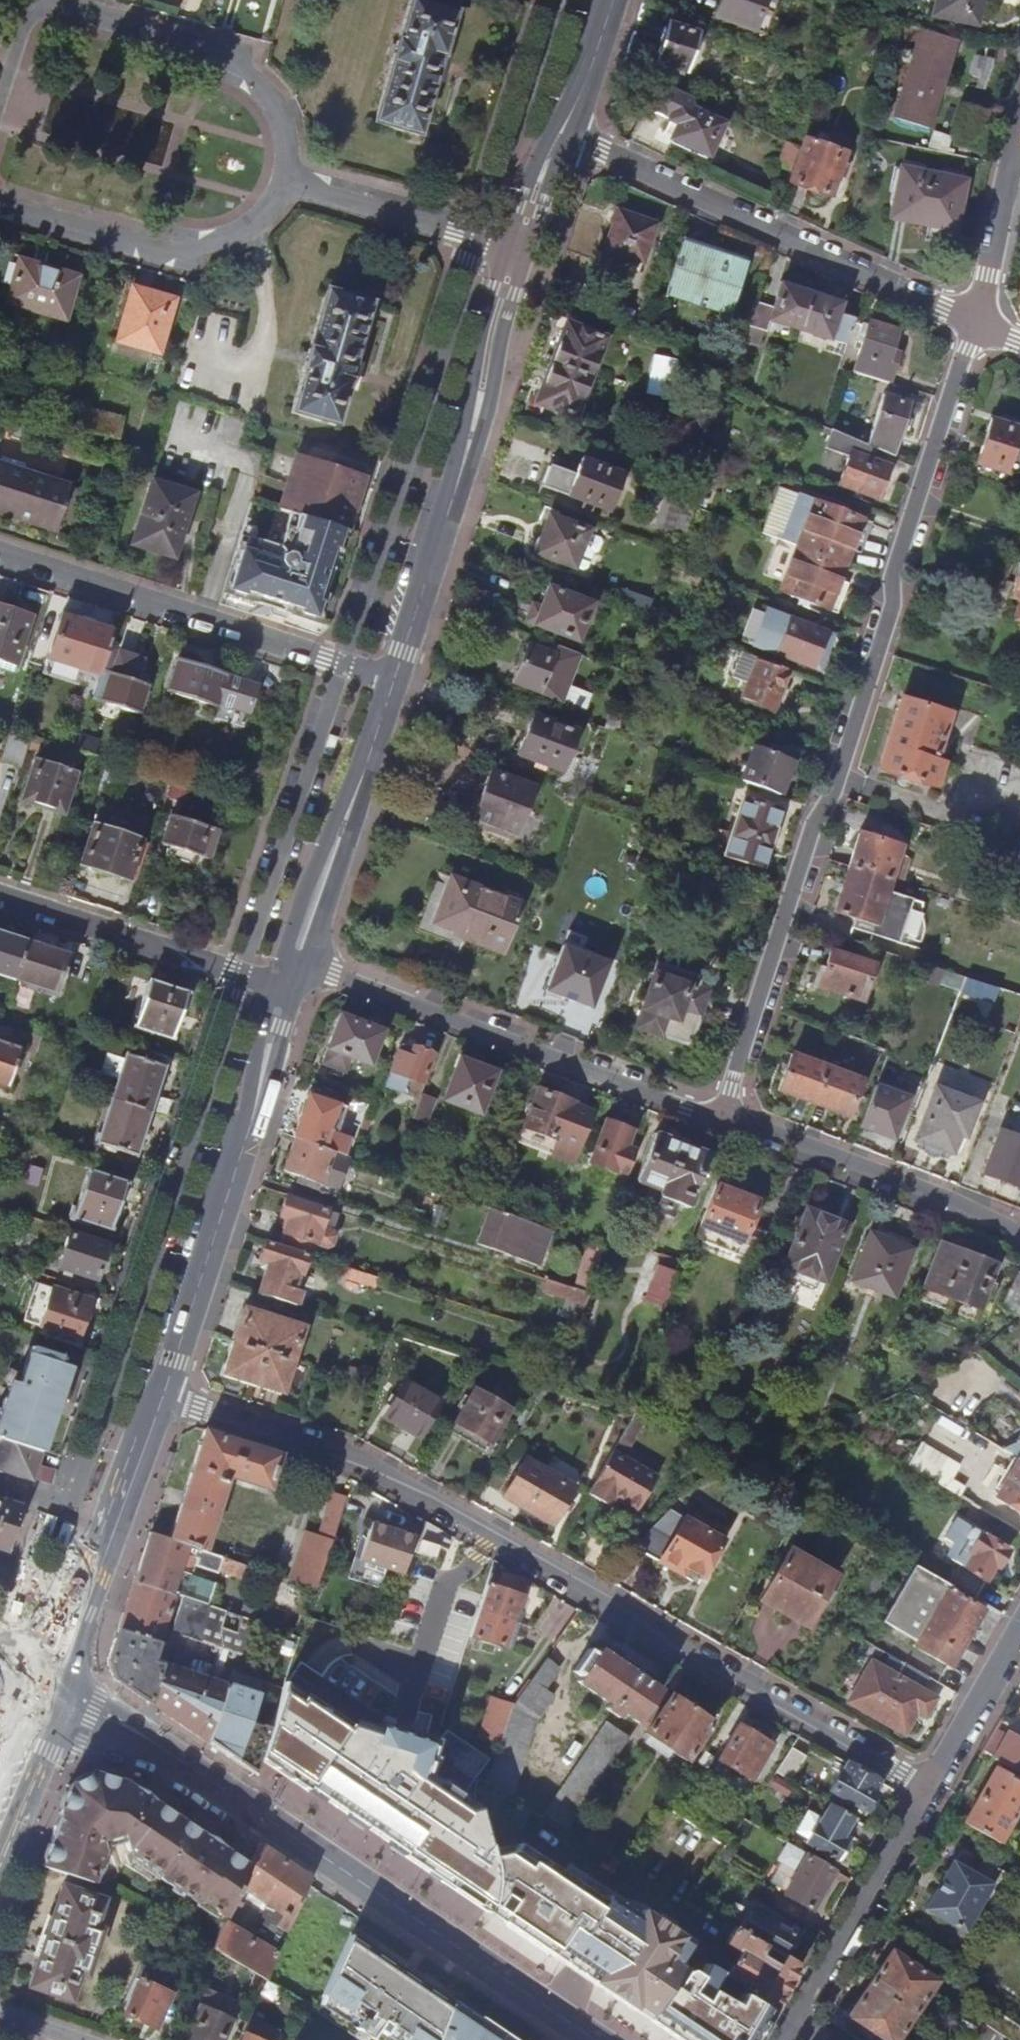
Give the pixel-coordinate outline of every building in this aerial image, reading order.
[(418,137),(454,13),(408,0),(374,123),(418,137)] [(764,0),(720,0),(714,16),(753,31),(764,0)] [(979,0),(936,0),(933,16),(974,24),(979,0)] [(689,73),(703,36),(671,25),(659,63),(689,73)] [(942,89),(948,71),(926,67),(930,45),(955,51),(958,43),(921,32),(907,81),(942,89)] [(948,71),(955,51),(930,45),(926,67),(948,71)] [(927,129),(942,89),(907,81),(896,119),(927,129)] [(708,155),(722,125),(677,103),(670,121),(677,125),(671,138),(708,155)] [(978,149),(985,114),(964,109),(957,144),(978,149)] [(780,167),(793,168),(796,142),(784,140),(780,167)] [(830,196),(845,154),(805,140),(790,181),(830,196)] [(954,235),(965,182),(902,168),(891,218),(952,231),(952,235),(954,235)] [(640,263),(653,226),(615,212),(610,224),(613,225),(603,256),(606,257),(603,265),(605,271),(613,274),(619,272),(621,263),(623,263),(625,258),(640,263)] [(662,303),(666,293),(667,289),(682,294),(681,299),(725,314),(725,317),(728,318),(744,266),(711,254),(712,248),(682,239),(661,303),(662,303)] [(66,322),(78,278),(45,269),(43,275),(32,272),(35,263),(9,256),(1,285),(12,288),(7,306),(66,322)] [(775,307),(757,302),(749,326),(768,331),(772,319),(801,329),(812,295),(783,284),(775,307)] [(159,356),(174,301),(133,290),(117,344),(159,356)] [(336,427),(371,303),(326,291),(291,414),(336,427)] [(841,306),(812,295),(801,329),(849,345),(857,320),(839,314),(841,306)] [(900,333),(858,318),(857,320),(849,345),(846,353),(888,367),(900,333)] [(565,325),(549,364),(589,379),(605,340),(565,325)] [(572,421),(589,379),(549,364),(533,404),(572,421)] [(882,396),(866,446),(874,449),(892,457),(909,405),(882,396)] [(119,441),(124,420),(86,411),(81,432),(119,441)] [(1004,475),(1019,433),(990,423),(976,466),(1004,475)] [(866,446),(830,430),(824,447),(847,455),(837,486),(877,500),(887,468),(870,462),(874,449),(866,446)] [(290,515),(307,462),(297,458),(280,511),(290,515)] [(608,515),(623,477),(580,460),(566,498),(608,515)] [(322,525),(347,532),(358,498),(352,496),(358,478),(307,462),(290,515),(295,516),(322,525)] [(55,534),(70,489),(0,466),(0,516),(55,534)] [(358,478),(352,496),(358,498),(363,480),(358,478)] [(171,559),(192,496),(151,483),(131,546),(171,559)] [(762,534),(796,548),(845,567),(862,523),(779,490),(762,534)] [(318,624),(347,532),(322,525),(295,516),(290,515),(280,511),(269,545),(241,535),(221,595),(318,624)] [(533,556),(570,570),(571,569),(578,572),(583,570),(588,555),(591,556),(595,554),(598,545),(596,540),(583,535),(584,534),(547,519),(533,556)] [(828,611),(845,567),(796,548),(779,593),(828,611)] [(1014,574),(1001,619),(1019,625),(1019,576),(1014,574)] [(575,642),(589,605),(539,585),(525,623),(575,642)] [(646,613),(649,604),(635,598),(632,608),(646,613)] [(37,622),(0,610),(0,662),(21,669),(37,622)] [(818,672),(833,636),(767,610),(752,645),(818,672)] [(43,668),(95,685),(100,672),(111,634),(59,617),(43,668)] [(576,659),(547,647),(545,653),(524,646),(510,683),(583,712),(590,696),(565,687),(576,659)] [(110,675),(100,672),(95,685),(91,700),(135,714),(143,688),(132,684),(139,663),(116,656),(110,675)] [(771,712),(787,672),(755,660),(739,699),(771,712)] [(0,662),(0,673),(18,679),(21,669),(0,662)] [(219,677),(220,675),(179,662),(168,696),(210,709),(211,705),(245,715),(254,688),(219,677)] [(932,764),(948,718),(900,702),(878,770),(933,789),(936,778),(940,767),(932,764)] [(245,715),(211,705),(210,709),(206,719),(240,730),(245,715)] [(609,712),(603,728),(615,732),(620,716),(609,712)] [(561,773),(576,733),(531,715),(515,756),(531,762),(544,767),(561,773)] [(10,735),(2,764),(19,770),(29,741),(10,735)] [(740,782),(780,797),(793,762),(786,759),(788,752),(777,748),(774,755),(753,747),(740,782)] [(61,814),(74,774),(35,762),(23,801),(61,814)] [(544,767),(531,762),(529,768),(543,773),(544,767)] [(515,835),(533,790),(488,772),(470,818),(515,835)] [(761,868),(780,812),(743,799),(724,856),(761,868)] [(97,810),(92,827),(139,842),(144,825),(97,810)] [(163,847),(208,861),(215,840),(203,837),(205,830),(172,819),(163,847)] [(125,884),(139,842),(92,827),(78,869),(125,884)] [(857,835),(847,869),(888,882),(898,849),(857,835)] [(884,895),(888,882),(847,869),(832,914),(853,921),(875,927),(872,938),(917,952),(921,944),(923,936),(923,930),(921,923),(919,919),(919,912),(920,905),(884,895)] [(502,956),(521,906),(451,878),(434,924),(466,937),(464,942),(502,956)] [(558,949),(577,955),(581,940),(563,934),(558,949)] [(11,982),(23,945),(0,937),(0,979),(11,982)] [(68,960),(23,945),(11,982),(56,997),(68,960)] [(588,1010),(604,964),(577,955),(558,949),(543,995),(588,1010)] [(860,1004),(872,969),(830,955),(817,990),(860,1004)] [(689,989),(692,979),(655,967),(635,1029),(687,1049),(705,994),(689,989)] [(171,1042),(186,997),(148,985),(134,1030),(171,1042)] [(366,1064),(379,1032),(337,1016),(319,1064),(335,1070),(342,1055),(366,1064)] [(418,1085),(429,1056),(412,1049),(410,1051),(398,1047),(384,1088),(399,1094),(405,1080),(418,1085)] [(17,1053),(0,1048),(0,1090),(5,1092),(17,1053)] [(117,1075),(122,1056),(107,1051),(102,1071),(117,1075)] [(123,1058),(109,1102),(147,1114),(161,1071),(123,1058)] [(825,1071),(791,1059),(778,1094),(811,1106),(825,1071)] [(477,1114),(492,1075),(478,1070),(476,1076),(455,1068),(444,1102),(477,1114)] [(860,1085),(825,1071),(811,1106),(846,1119),(860,1085)] [(912,1104),(874,1089),(858,1129),(892,1142),(900,1122),(904,1124),(912,1104)] [(961,1144),(976,1107),(933,1091),(914,1143),(949,1157),(955,1141),(961,1144)] [(590,1116),(570,1108),(571,1106),(535,1092),(521,1129),(555,1142),(548,1157),(572,1166),(590,1116)] [(433,1103),(420,1097),(411,1121),(422,1126),(403,1181),(414,1185),(435,1130),(425,1126),(433,1103)] [(298,1126),(293,1139),(346,1159),(352,1143),(333,1137),(341,1109),(312,1099),(303,1127),(298,1126)] [(133,1159),(147,1114),(109,1102),(95,1148),(133,1159)] [(587,1163),(626,1178),(634,1154),(624,1149),(629,1132),(602,1123),(587,1163)] [(1019,1189),(1019,1142),(999,1134),(983,1177),(1019,1190),(1019,1189)] [(685,1212),(707,1159),(652,1137),(634,1183),(659,1193),(657,1200),(685,1212)] [(331,1197),(346,1159),(293,1139),(282,1173),(305,1181),(303,1188),(331,1197)] [(108,1230),(122,1186),(87,1174),(72,1219),(108,1230)] [(748,1228),(758,1204),(717,1188),(700,1230),(696,1241),(737,1257),(753,1263),(765,1235),(748,1228)] [(284,1221),(277,1246),(305,1256),(309,1258),(313,1246),(321,1249),(328,1247),(331,1239),(328,1233),(334,1217),(285,1201),(278,1219),(284,1221)] [(806,1211),(779,1279),(812,1292),(816,1282),(823,1284),(846,1227),(806,1211)] [(534,1271),(547,1236),(489,1214),(477,1249),(534,1271)] [(93,1283),(105,1248),(67,1235),(56,1271),(93,1283)] [(892,1299),(909,1252),(868,1235),(850,1283),(892,1299)] [(298,1276),(305,1256),(277,1246),(263,1242),(257,1262),(265,1265),(256,1296),(294,1308),(298,1295),(291,1292),(296,1275),(298,1276)] [(977,1311),(994,1268),(940,1247),(923,1291),(977,1311)] [(371,1290),(374,1280),(340,1268),(337,1279),(371,1290)] [(650,1286),(668,1294),(675,1276),(656,1269),(650,1286)] [(1016,1278),(1001,1310),(1019,1318),(1019,1279),(1016,1278)] [(76,1341),(88,1303),(35,1286),(23,1325),(76,1341)] [(542,1296),(583,1311),(586,1300),(546,1286),(542,1296)] [(243,1311),(232,1344),(291,1363),(302,1330),(243,1311)] [(280,1396),(291,1363),(232,1344),(221,1377),(280,1396)] [(54,1366),(56,1358),(28,1349),(21,1372),(6,1368),(1,1383),(14,1387),(8,1404),(7,1403),(0,1428),(0,1441),(39,1453),(44,1438),(54,1405),(66,1369),(54,1366)] [(417,1438),(437,1405),(404,1385),(385,1419),(417,1438)] [(484,1454),(507,1413),(473,1394),(449,1435),(484,1454)] [(642,1426),(631,1419),(615,1447),(627,1454),(642,1426)] [(1017,1461),(965,1429),(960,1438),(1013,1468),(995,1500),(1019,1513),(1019,1462),(1017,1461)] [(202,1432),(168,1542),(203,1553),(226,1480),(267,1494),(278,1457),(202,1432)] [(39,1453),(0,1441),(0,1471),(31,1481),(39,1453)] [(921,1447),(907,1469),(956,1497),(957,1498),(970,1477),(921,1447)] [(657,1480),(611,1454),(588,1497),(610,1510),(615,1500),(639,1514),(657,1480)] [(552,1528),(577,1484),(527,1457),(502,1500),(552,1528)] [(303,1534),(287,1581),(315,1590),(345,1501),(331,1497),(316,1538),(303,1534)] [(8,1554),(22,1508),(0,1501),(0,1552),(8,1554)] [(717,1542),(688,1526),(668,1514),(633,1550),(674,1574),(679,1567),(702,1580),(722,1545),(717,1542)] [(692,1520),(688,1526),(717,1542),(720,1536),(692,1520)] [(957,1567),(947,1586),(973,1601),(991,1568),(996,1569),(1006,1552),(955,1521),(943,1541),(955,1548),(948,1561),(957,1567)] [(416,1540),(372,1526),(360,1564),(403,1578),(416,1540)] [(218,1573),(223,1560),(203,1553),(168,1542),(148,1535),(133,1583),(171,1596),(184,1557),(196,1562),(194,1568),(217,1576),(218,1573)] [(803,1628),(833,1578),(788,1552),(760,1602),(803,1628)] [(252,1584),(256,1571),(223,1560),(218,1573),(252,1584)] [(979,1610),(981,1606),(973,1601),(947,1586),(916,1568),(913,1567),(881,1623),(915,1642),(913,1646),(951,1668),(982,1612),(979,1610)] [(499,1584),(487,1580),(477,1612),(511,1623),(523,1584),(502,1577),(499,1584)] [(157,1644),(173,1597),(171,1596),(133,1583),(130,1592),(118,1630),(157,1644)] [(172,1632),(202,1643),(212,1611),(182,1600),(172,1632)] [(246,1658),(258,1626),(212,1611),(202,1643),(246,1658)] [(503,1649),(511,1623),(477,1612),(469,1638),(503,1649)] [(152,1662),(157,1644),(118,1630),(107,1662),(115,1682),(151,1706),(163,1665),(152,1662)] [(454,1662),(384,1637),(375,1666),(370,1680),(390,1688),(391,1685),(428,1698),(433,1685),(444,1689),(454,1662)] [(622,1715),(638,1725),(660,1693),(599,1651),(595,1656),(587,1650),(573,1672),(580,1678),(576,1684),(608,1705),(605,1710),(619,1719),(622,1715)] [(491,1778),(514,1791),(541,1712),(556,1693),(547,1685),(561,1666),(549,1656),(516,1701),(491,1778)] [(226,1688),(163,1665),(151,1706),(208,1745),(218,1713),(226,1688)] [(917,1691),(924,1677),(903,1665),(894,1679),(869,1665),(846,1705),(902,1735),(914,1713),(924,1718),(934,1700),(917,1691)] [(247,1724),(262,1683),(234,1674),(229,1689),(226,1688),(218,1713),(208,1745),(254,1776),(269,1732),(247,1724)] [(669,1696),(661,1691),(660,1693),(638,1725),(636,1727),(646,1734),(645,1736),(684,1763),(711,1724),(671,1696),(669,1696)] [(490,1702),(476,1740),(495,1747),(503,1723),(509,1709),(490,1702)] [(424,1738),(436,1716),(421,1709),(410,1731),(424,1738)] [(606,1724),(541,1821),(563,1834),(627,1739),(606,1724)] [(750,1782),(770,1747),(738,1728),(718,1764),(750,1782)] [(993,1761),(1019,1777),(1019,1744),(1006,1736),(993,1761)] [(806,1761),(789,1750),(784,1759),(774,1773),(790,1783),(806,1761)] [(871,1794),(878,1782),(846,1764),(830,1794),(865,1814),(875,1796),(871,1794)] [(249,1866),(127,1782),(93,1772),(68,1785),(54,1825),(41,1865),(95,1883),(112,1873),(123,1860),(148,1878),(158,1875),(197,1901),(199,1898),(226,1916),(241,1883),(249,1866)] [(963,1826),(997,1846),(1019,1805),(1019,1788),(993,1772),(963,1826)] [(785,1799),(791,1789),(777,1781),(771,1790),(785,1799)] [(849,1840),(858,1825),(829,1807),(817,1828),(815,1829),(804,1846),(835,1864),(846,1846),(839,1843),(843,1836),(849,1840)] [(729,1867),(754,1827),(743,1821),(726,1847),(717,1860),(729,1867)] [(256,1940),(224,1921),(213,1944),(212,1946),(264,1977),(309,1876),(285,1860),(259,1843),(249,1866),(241,1883),(269,1901),(256,1940)] [(809,1911),(831,1872),(787,1846),(778,1862),(791,1870),(788,1875),(789,1881),(791,1883),(784,1897),(809,1911)] [(996,1887),(1002,1876),(960,1851),(924,1912),(961,1933),(980,1901),(986,1904),(992,1894),(986,1890),(990,1884),(996,1887)] [(707,1915),(737,1872),(729,1867),(717,1860),(688,1905),(706,1915),(707,1915)] [(101,1898),(61,1885),(29,1985),(69,1998),(78,1972),(85,1973),(100,1928),(92,1925),(101,1898)] [(449,2000),(408,1972),(353,1935),(325,1995),(393,2039),(434,2039),(449,2000)] [(867,1983),(844,2018),(875,2039),(892,2039),(932,1980),(890,1951),(867,1983)] [(125,2013),(143,2021),(147,2013),(158,2017),(169,1992),(157,1987),(164,1971),(140,1959),(132,1977),(138,1980),(125,2013)] [(206,1989),(184,2039),(187,2039),(220,2039),(230,2019),(220,2015),(228,1999),(206,1989)] [(325,1995),(322,2006),(373,2039),(393,2039),(325,1995)] [(449,2000),(434,2039),(504,2039),(487,2029),(489,2027),(449,2000)] [(154,2025),(158,2017),(147,2013),(143,2021),(154,2025)] [(244,2034),(241,2039),(273,2039),(277,2032),(246,2018),(240,2032),(244,2034)]
